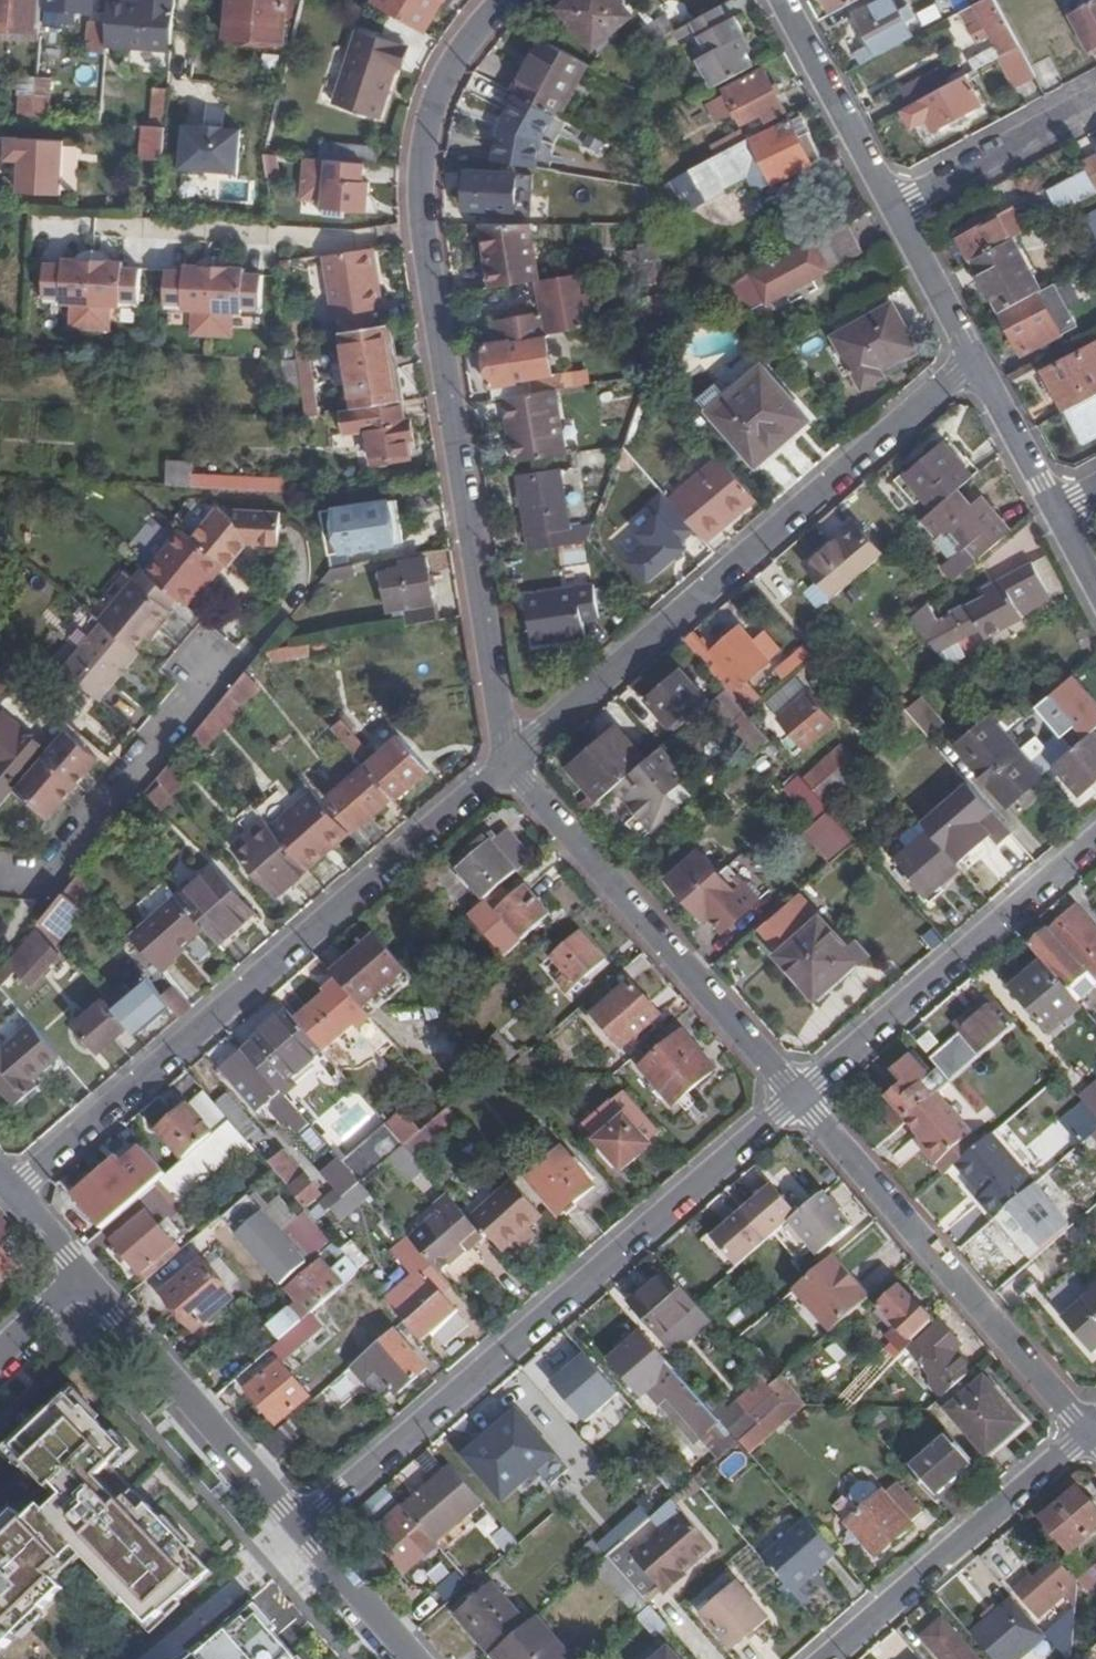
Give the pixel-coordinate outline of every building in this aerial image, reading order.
[(42,42),(45,0),(0,0),(0,31),(33,33),(33,42),(42,42)] [(47,11),(64,12),(63,24),(77,24),(78,13),(94,14),(95,0),(48,0),(47,11)] [(112,3),(110,26),(108,47),(175,52),(176,39),(179,0),(156,0),(156,6),(143,5),(112,3)] [(229,41),(286,45),(290,0),(232,0),(229,41)] [(373,3),(426,34),(442,6),(449,10),(454,1),(453,0),(375,0),(373,3)] [(561,9),(594,47),(632,13),(620,0),(571,0),(561,9)] [(834,15),(860,0),(826,0),(834,15)] [(862,66),(913,39),(908,29),(918,24),(911,11),(901,16),(892,0),(886,0),(856,16),(873,46),(856,56),(862,66)] [(954,17),(961,13),(985,0),(945,0),(954,17)] [(975,73),(989,65),(1021,47),(995,0),(985,0),(961,13),(978,43),(990,36),(996,47),(969,62),(975,73)] [(1070,15),(1091,52),(1095,50),(1095,1),(1070,15)] [(695,64),(709,90),(754,67),(747,54),(754,50),(736,17),(729,20),(721,6),(688,23),(694,33),(707,57),(695,64)] [(666,15),(657,20),(649,26),(658,39),(673,31),(675,30),(666,15)] [(678,41),(694,33),(688,23),(675,30),(673,31),(678,41)] [(90,55),(108,56),(108,47),(110,26),(92,25),(90,55)] [(643,47),(652,43),(658,39),(649,26),(636,34),(643,47)] [(33,42),(33,33),(0,31),(0,40),(33,42)] [(403,45),(351,35),(334,110),(381,119),(394,65),(399,65),(403,45)] [(558,116),(586,61),(543,37),(529,64),(514,93),(558,116)] [(1004,95),(1037,76),(1021,47),(989,65),(1004,95)] [(786,111),(764,69),(725,90),(727,94),(710,103),(720,123),(737,114),(742,124),(761,113),(765,122),(786,111)] [(902,91),(911,107),(945,89),(936,72),(902,91)] [(980,108),(965,78),(945,89),(911,107),(901,113),(911,131),(929,121),(935,132),(980,108)] [(55,81),(40,80),(38,98),(37,122),(52,123),(55,81)] [(157,91),(154,129),(169,130),(172,92),(157,91)] [(558,116),(514,93),(502,124),(555,145),(567,124),(558,116)] [(25,97),(23,121),(37,122),(38,98),(25,97)] [(753,141),(752,138),(748,140),(733,148),(692,171),(706,200),(725,190),(718,176),(759,154),(774,183),(821,160),(801,116),(753,141)] [(555,145),(502,124),(495,161),(551,169),(555,145)] [(143,161),(166,163),(169,130),(154,129),(145,129),(143,161)] [(189,129),(185,171),(241,177),(245,134),(226,132),(226,130),(207,129),(207,130),(195,129),(189,129)] [(727,139),(733,148),(748,140),(743,131),(727,139)] [(23,163),(22,195),(64,197),(67,143),(11,140),(10,151),(9,162),(23,163)] [(300,141),(299,157),(314,158),(324,159),(325,143),(300,141)] [(325,143),(324,159),(368,164),(378,164),(379,148),(325,143)] [(1081,159),(1087,172),(1095,189),(1095,151),(1081,159)] [(324,159),(314,158),(312,177),(307,176),(305,199),(327,201),(326,216),(347,218),(348,211),(370,213),(373,182),(367,182),(368,164),(324,159)] [(1059,215),(1095,195),(1095,189),(1087,172),(1047,193),(1059,215)] [(517,175),(469,173),(467,190),(466,208),(515,210),(517,175)] [(1095,199),(1084,205),(1087,211),(1078,216),(1095,248),(1095,199)] [(960,240),(972,262),(1011,241),(999,219),(986,226),(983,220),(959,234),(962,239),(960,240)] [(533,240),(532,225),(484,224),(488,253),(491,271),(494,289),(539,281),(533,240)] [(847,227),(739,285),(754,314),(830,273),(828,270),(860,252),(847,227)] [(1043,273),(1023,235),(1011,241),(1031,279),(1043,273)] [(972,262),(1000,315),(1039,294),(1031,279),(1011,241),(972,262)] [(381,298),(375,249),(330,256),(342,333),(345,332),(386,326),(388,326),(385,303),(381,298)] [(79,257),(76,259),(66,259),(65,265),(47,264),(46,302),(74,304),(73,328),(113,330),(114,306),(143,307),(145,268),(125,267),(126,261),(114,261),(111,257),(109,255),(107,253),(102,251),(97,250),(94,250),(90,250),(85,252),(81,255),(79,257)] [(481,253),(486,290),(494,289),(491,271),(488,253),(481,253)] [(204,262),(200,266),(189,265),(188,271),(170,270),(168,309),(196,310),(195,335),(235,338),(236,313),(264,315),(267,276),(249,275),(249,269),(238,269),(235,265),(233,263),(231,261),(226,258),(221,257),(218,257),(214,257),(208,259),(204,262)] [(498,342),(498,344),(514,341),(536,338),(585,330),(593,329),(587,294),(581,296),(577,275),(539,281),(545,317),(529,319),(529,315),(523,311),(516,313),(511,317),(512,322),(495,325),(496,327),(493,327),(489,330),(490,335),(490,340),(495,342),(498,342)] [(734,313),(741,307),(725,288),(716,293),(734,313)] [(1061,336),(1039,294),(1000,315),(1015,345),(1022,341),(1028,353),(1039,347),(1042,353),(1048,349),(1046,345),(1061,336)] [(883,368),(912,351),(898,326),(904,322),(894,304),(838,338),(868,388),(888,376),(883,368)] [(345,332),(357,408),(361,408),(398,402),(386,326),(345,332)] [(324,414),(312,338),(296,340),(299,361),(308,416),(324,414)] [(536,338),(514,341),(521,383),(533,381),(543,379),(536,338)] [(521,383),(514,341),(498,344),(488,345),(492,374),(494,388),(496,401),(507,399),(535,394),(533,381),(521,383)] [(1066,412),(1095,396),(1095,345),(1045,372),(1066,412)] [(717,389),(701,403),(757,468),(786,443),(810,422),(763,367),(726,399),(717,389)] [(566,458),(557,391),(535,394),(507,399),(513,436),(518,465),(566,458)] [(1066,412),(1082,441),(1095,434),(1095,396),(1066,412)] [(405,422),(401,401),(398,402),(361,408),(358,409),(356,411),(353,414),(350,417),(350,421),(355,447),(373,445),(376,464),(411,459),(409,443),(415,442),(412,421),(405,422)] [(927,499),(936,510),(959,490),(974,477),(946,445),(927,462),(908,478),(906,475),(896,483),(918,507),(927,499)] [(720,462),(672,504),(707,544),(734,520),(755,502),(720,462)] [(169,463),(167,487),(194,489),(194,476),(195,464),(169,463)] [(515,523),(520,554),(590,543),(596,526),(562,531),(552,475),(509,483),(515,523)] [(220,478),(194,476),(194,489),(220,490),(220,478)] [(936,510),(934,511),(949,528),(954,523),(972,544),(953,562),(964,574),(989,552),(1012,532),(981,497),(972,504),(959,490),(936,510)] [(389,503),(324,513),(330,553),(395,543),(389,503)] [(634,503),(603,530),(615,544),(632,530),(646,518),(634,503)] [(219,513),(192,544),(225,571),(227,573),(241,557),(249,548),(280,547),(283,515),(236,516),(236,526),(219,513)] [(814,561),(841,592),(887,552),(861,521),(834,544),(814,561)] [(213,585),(225,571),(192,544),(182,535),(147,576),(178,602),(187,609),(200,594),(210,582),(213,585)] [(405,610),(407,626),(437,620),(428,557),(403,561),(404,571),(386,573),(391,612),(405,610)] [(352,576),(351,566),(333,569),(324,580),(352,576)] [(169,613),(178,602),(147,576),(144,574),(135,585),(169,613)] [(124,577),(91,616),(94,619),(102,625),(135,585),(124,577)] [(135,585),(102,625),(106,629),(135,652),(145,640),(154,629),(159,633),(166,626),(173,617),(169,613),(135,585)] [(596,586),(528,598),(531,623),(535,645),(588,636),(586,620),(601,618),(596,586)] [(991,601),(996,609),(1015,599),(1011,591),(991,601)] [(948,635),(931,603),(910,621),(947,663),(988,642),(993,651),(1031,630),(1015,599),(996,609),(948,635)] [(74,643),(86,653),(106,629),(102,625),(94,619),(74,643)] [(123,682),(142,658),(135,652),(106,629),(86,653),(66,676),(103,706),(123,682)] [(150,644),(159,633),(154,629),(145,640),(150,644)] [(712,653),(695,634),(685,642),(728,691),(747,713),(760,702),(747,685),(771,664),(741,629),(736,634),(712,653)] [(310,655),(308,643),(266,650),(264,652),(273,662),(310,655)] [(807,646),(792,660),(799,668),(815,655),(807,646)] [(2,701),(13,687),(0,668),(0,699),(2,701)] [(260,688),(247,672),(229,694),(240,706),(260,688)] [(665,688),(649,702),(670,727),(704,698),(682,673),(665,688)] [(1052,696),(1088,739),(1095,732),(1095,702),(1090,695),(1075,676),(1052,696)] [(870,686),(841,710),(854,727),(883,703),(870,686)] [(715,701),(760,753),(772,742),(747,713),(728,691),(715,701)] [(219,733),(244,711),(240,706),(229,694),(209,720),(219,733)] [(813,695),(784,721),(808,749),(838,724),(813,695)] [(944,725),(921,699),(907,711),(930,737),(944,725)] [(4,805),(16,792),(40,763),(48,755),(29,739),(31,736),(7,715),(0,722),(0,801),(4,805)] [(39,723),(55,746),(48,755),(40,763),(77,794),(91,778),(103,763),(47,715),(39,723)] [(1028,791),(1045,777),(1044,775),(1032,761),(1008,733),(995,719),(959,749),(1010,807),(1028,791)] [(203,747),(219,733),(209,720),(195,737),(203,747)] [(343,723),(333,731),(359,760),(368,752),(343,723)] [(568,771),(597,804),(617,787),(643,764),(614,732),(598,746),(568,771)] [(862,733),(806,781),(815,790),(860,752),(870,743),(862,733)] [(1032,761),(1044,775),(1055,766),(1081,796),(1094,785),(1090,780),(1095,775),(1095,734),(1095,733),(1088,739),(1072,752),(1060,737),(1032,761)] [(400,738),(366,769),(393,799),(396,802),(418,783),(430,772),(400,738)] [(689,782),(660,749),(643,764),(617,787),(636,809),(655,832),(683,808),(673,795),(689,782)] [(826,803),(871,764),(860,752),(815,790),(826,803)] [(77,794),(40,763),(16,792),(53,822),(66,807),(77,794)] [(183,766),(174,775),(185,787),(195,778),(183,766)] [(374,815),(393,799),(366,769),(332,800),(357,830),(374,815)] [(165,811),(176,801),(159,782),(149,793),(165,811)] [(930,833),(956,862),(978,844),(988,835),(996,845),(1011,832),(968,782),(921,821),(930,833)] [(334,848),(350,834),(313,791),(292,810),(272,828),(301,861),(325,841),(332,850),(334,848)] [(286,803),(266,821),(267,822),(272,828),(292,810),(286,803)] [(859,841),(832,810),(805,834),(832,865),(859,841)] [(293,888),(310,872),(308,870),(301,861),(272,828),(267,822),(235,851),(277,901),(293,888)] [(486,900),(534,858),(520,843),(514,835),(508,840),(504,835),(498,840),(491,832),(468,852),(472,857),(464,864),(459,869),(486,900)] [(940,886),(961,868),(956,862),(930,833),(895,862),(926,898),(940,886)] [(308,870),(332,850),(325,841),(301,861),(308,870)] [(468,852),(460,859),(464,864),(472,857),(468,852)] [(701,853),(671,881),(695,907),(708,922),(712,918),(726,933),(762,901),(733,868),(722,876),(701,853)] [(216,870),(180,902),(205,930),(219,946),(239,928),(255,914),(216,870)] [(95,897),(79,880),(51,912),(41,924),(57,942),(72,930),(69,926),(95,897)] [(524,941),(553,915),(542,902),(528,886),(514,899),(509,892),(494,905),(524,941)] [(783,953),(779,956),(797,977),(816,999),(859,962),(864,966),(872,958),(859,943),(850,951),(823,919),(803,896),(792,905),(763,930),(783,953)] [(177,898),(132,939),(149,958),(164,975),(180,962),(175,956),(182,950),(205,930),(180,902),(177,898)] [(1051,929),(1088,972),(1091,975),(1095,971),(1095,929),(1076,906),(1067,914),(1051,929)] [(1068,990),(1088,972),(1051,929),(1040,938),(1030,947),(1039,956),(1043,962),(1068,990)] [(35,931),(0,973),(0,984),(2,986),(14,973),(29,987),(58,952),(35,931)] [(557,982),(568,994),(607,961),(596,948),(582,932),(551,957),(565,974),(557,982)] [(370,1018),(415,979),(406,969),(378,936),(356,956),(333,975),(336,980),(370,1018)] [(1008,983),(1013,988),(1028,974),(1043,962),(1039,956),(1008,983)] [(1028,974),(1013,988),(1052,1032),(1082,1006),(1068,990),(1043,962),(1028,974)] [(147,980),(113,1009),(129,1027),(137,1037),(156,1020),(171,1007),(162,996),(147,980)] [(320,1003),(297,1022),(324,1053),(355,1027),(367,1041),(380,1030),(370,1018),(336,980),(324,991),(328,995),(320,1003)] [(634,983),(595,1015),(623,1048),(661,1015),(647,998),(634,983)] [(174,986),(162,996),(171,1007),(181,1019),(193,1009),(174,986)] [(956,1026),(962,1033),(999,1001),(993,994),(956,1026)] [(111,1041),(129,1027),(113,1009),(106,1000),(74,1028),(96,1054),(111,1041)] [(931,1059),(951,1083),(1019,1025),(999,1001),(962,1033),(956,1038),(931,1059)] [(291,1081),(324,1053),(297,1022),(289,1013),(275,1026),(246,1052),(277,1088),(285,1098),(297,1087),(291,1081)] [(698,1049),(676,1022),(636,1058),(675,1104),(716,1069),(698,1049)] [(61,1061),(33,1028),(0,1056),(0,1095),(13,1111),(40,1090),(35,1084),(61,1061)] [(380,1030),(367,1041),(379,1054),(392,1043),(380,1030)] [(508,1033),(490,1049),(506,1066),(524,1051),(508,1033)] [(288,1120),(298,1111),(285,1098),(277,1088),(274,1090),(243,1053),(235,1060),(229,1066),(268,1112),(275,1106),(288,1120)] [(917,1054),(913,1058),(930,1078),(934,1074),(917,1054)] [(896,1104),(910,1119),(913,1116),(934,1098),(922,1084),(930,1078),(913,1058),(901,1068),(896,1073),(905,1084),(890,1097),(896,1104)] [(934,1074),(930,1078),(922,1084),(934,1098),(939,1094),(951,1083),(945,1076),(940,1070),(934,1074)] [(1082,1098),(1084,1101),(1095,1115),(1095,1091),(1093,1088),(1082,1098)] [(929,1155),(945,1174),(956,1165),(981,1143),(939,1094),(934,1098),(913,1116),(910,1119),(907,1121),(927,1144),(922,1147),(929,1155)] [(159,1133),(184,1163),(229,1124),(205,1096),(191,1108),(189,1107),(174,1120),(159,1133)] [(600,1144),(624,1170),(641,1156),(652,1147),(649,1144),(661,1133),(632,1097),(590,1132),(600,1144)] [(1095,1131),(1095,1115),(1084,1101),(1062,1119),(1082,1143),(1095,1131)] [(884,1114),(898,1129),(907,1121),(910,1119),(896,1104),(884,1114)] [(404,1113),(387,1126),(405,1147),(420,1134),(422,1133),(404,1113)] [(173,1206),(247,1143),(229,1124),(184,1163),(166,1178),(156,1186),(173,1206)] [(354,1154),(343,1163),(361,1184),(387,1162),(405,1147),(387,1126),(373,1138),(377,1143),(359,1158),(354,1154)] [(312,1127),(301,1137),(316,1153),(327,1143),(312,1127)] [(1082,1143),(1093,1156),(1095,1153),(1095,1131),(1082,1143)] [(1036,1184),(992,1134),(981,1143),(956,1165),(971,1182),(983,1196),(979,1199),(984,1206),(995,1219),(1036,1184)] [(406,1184),(424,1168),(405,1147),(387,1162),(406,1184)] [(562,1150),(530,1179),(562,1216),(577,1203),(594,1188),(562,1150)] [(132,1162),(125,1167),(119,1161),(85,1190),(73,1199),(103,1232),(156,1186),(166,1178),(144,1152),(132,1162)] [(277,1160),(270,1166),(308,1209),(322,1197),(284,1154),(277,1160)] [(1073,1154),(1046,1174),(1056,1188),(1083,1168),(1073,1154)] [(343,1163),(324,1180),(343,1201),(361,1184),(343,1163)] [(983,1196),(971,1182),(967,1186),(979,1199),(983,1196)] [(531,1226),(542,1216),(514,1183),(482,1211),(470,1222),(479,1232),(484,1239),(488,1235),(502,1251),(516,1239),(522,1246),(529,1240),(537,1233),(531,1226)] [(349,1216),(372,1196),(361,1184),(343,1201),(338,1204),(349,1216)] [(715,1236),(741,1265),(774,1236),(799,1214),(773,1185),(763,1193),(731,1222),(715,1236)] [(840,1212),(824,1193),(799,1214),(774,1236),(790,1254),(807,1240),(821,1255),(853,1228),(840,1212)] [(310,1228),(289,1246),(247,1197),(223,1218),(283,1288),(328,1249),(310,1228)] [(463,1246),(479,1232),(470,1222),(463,1214),(449,1198),(436,1209),(441,1215),(410,1241),(441,1276),(463,1258),(468,1253),(463,1246)] [(475,1203),(463,1214),(470,1222),(482,1211),(475,1203)] [(13,1228),(1,1216),(0,1216),(0,1242),(13,1228)] [(131,1264),(148,1283),(181,1254),(149,1217),(115,1246),(131,1264)] [(706,1243),(733,1272),(741,1265),(715,1236),(706,1243)] [(454,1306),(461,1299),(441,1276),(410,1241),(395,1254),(415,1276),(386,1302),(404,1323),(410,1330),(434,1357),(455,1339),(470,1325),(454,1306)] [(0,1251),(0,1278),(13,1266),(6,1258),(0,1251)] [(1005,1252),(996,1259),(1000,1265),(1006,1273),(1016,1266),(1005,1252)] [(314,1313),(360,1273),(346,1257),(329,1271),(322,1263),(289,1293),(299,1305),(292,1311),(292,1310),(270,1329),(274,1335),(281,1342),(314,1313)] [(796,1290),(833,1332),(870,1300),(852,1278),(834,1258),(796,1290)] [(202,1266),(165,1299),(181,1317),(196,1334),(233,1301),(202,1266)] [(663,1340),(699,1309),(696,1305),(667,1271),(648,1287),(630,1303),(663,1340)] [(902,1290),(880,1309),(909,1343),(931,1324),(916,1307),(902,1290)] [(1063,1317),(1094,1354),(1095,1352),(1095,1290),(1063,1317)] [(325,1326),(314,1313),(281,1342),(238,1379),(259,1403),(277,1424),(309,1397),(281,1364),(325,1326)] [(401,1339),(410,1330),(404,1323),(395,1331),(401,1339)] [(929,1367),(935,1374),(959,1351),(965,1346),(954,1335),(942,1323),(914,1352),(929,1367)] [(428,1371),(401,1339),(395,1331),(354,1368),(344,1376),(356,1390),(365,1382),(382,1402),(395,1391),(399,1396),(412,1385),(428,1371)] [(642,1398),(649,1392),(659,1383),(674,1371),(675,1370),(644,1334),(634,1343),(629,1337),(623,1342),(616,1348),(621,1354),(611,1363),(642,1398)] [(845,1399),(853,1408),(856,1407),(902,1358),(905,1354),(895,1345),(845,1399)] [(920,1376),(929,1367),(914,1352),(910,1348),(905,1354),(902,1358),(913,1369),(920,1376)] [(931,1379),(945,1396),(975,1369),(959,1351),(935,1374),(931,1379)] [(569,1371),(553,1385),(588,1425),(621,1395),(586,1356),(569,1371)] [(669,1398),(702,1436),(699,1439),(718,1461),(739,1443),(725,1426),(720,1421),(719,1422),(674,1371),(659,1383),(649,1392),(660,1406),(669,1398)] [(805,1406),(780,1378),(768,1388),(783,1405),(805,1406)] [(985,1381),(951,1413),(990,1457),(1024,1425),(1006,1404),(985,1381)] [(751,1415),(760,1425),(783,1405),(768,1388),(763,1382),(732,1410),(724,1402),(713,1412),(720,1421),(725,1426),(736,1416),(742,1423),(751,1415)] [(213,1573),(172,1530),(149,1505),(142,1511),(128,1497),(122,1503),(98,1477),(126,1451),(84,1408),(81,1410),(68,1396),(50,1413),(52,1415),(37,1430),(35,1428),(14,1449),(28,1463),(25,1466),(50,1491),(55,1486),(65,1497),(48,1513),(43,1508),(40,1511),(27,1523),(17,1512),(0,1529),(0,1652),(18,1635),(16,1633),(42,1609),(44,1611),(65,1590),(50,1575),(76,1550),(89,1563),(94,1558),(106,1570),(101,1576),(150,1627),(213,1573)] [(669,1398),(660,1406),(693,1444),(699,1439),(702,1436),(669,1398)] [(565,1450),(578,1438),(543,1401),(530,1413),(565,1450)] [(793,1416),(783,1405),(760,1425),(739,1443),(749,1454),(793,1416)] [(793,1416),(805,1406),(783,1405),(793,1416)] [(570,1469),(518,1409),(490,1434),(465,1457),(502,1500),(537,1470),(551,1486),(570,1469)] [(294,1438),(285,1427),(263,1447),(272,1458),(294,1438)] [(958,1478),(976,1461),(953,1432),(909,1471),(934,1500),(958,1478)] [(411,1500),(374,1532),(391,1553),(407,1571),(482,1504),(450,1466),(411,1500)] [(677,1469),(637,1503),(651,1520),(671,1502),(691,1485),(677,1469)] [(861,1513),(848,1525),(878,1558),(902,1535),(912,1527),(910,1525),(922,1514),(896,1485),(884,1495),(883,1494),(882,1495),(861,1513)] [(861,1513),(882,1495),(874,1486),(867,1486),(854,1497),(854,1505),(861,1513)] [(1041,1518),(1070,1552),(1095,1529),(1095,1512),(1091,1506),(1076,1488),(1041,1518)] [(713,1549),(671,1502),(651,1520),(667,1538),(639,1562),(622,1544),(607,1557),(608,1559),(635,1589),(645,1601),(659,1589),(663,1592),(674,1583),(713,1549)] [(637,1503),(593,1541),(597,1545),(607,1557),(622,1544),(651,1520),(637,1503)] [(810,1522),(764,1560),(793,1593),(799,1588),(817,1573),(839,1555),(810,1522)] [(508,1527),(495,1538),(509,1554),(521,1544),(508,1527)] [(590,1551),(601,1565),(608,1559),(607,1557),(597,1545),(590,1551)] [(1067,1555),(1060,1560),(1070,1570),(1077,1578),(1089,1568),(1079,1557),(1073,1562),(1067,1555)] [(1038,1618),(1077,1583),(1077,1578),(1070,1570),(1067,1573),(1057,1562),(1035,1581),(1030,1577),(1026,1581),(1015,1590),(1038,1618)] [(1090,1567),(1089,1568),(1077,1578),(1077,1583),(1086,1591),(1095,1583),(1095,1574),(1090,1567)] [(738,1585),(704,1615),(734,1650),(752,1634),(769,1619),(738,1585)] [(475,1637),(492,1656),(495,1654),(529,1626),(495,1586),(458,1617),(475,1637)] [(809,1598),(799,1588),(793,1593),(802,1604),(809,1598)] [(619,1602),(635,1622),(651,1608),(645,1601),(635,1589),(619,1602)] [(1047,1636),(1011,1596),(991,1614),(972,1632),(996,1658),(1021,1658),(1047,1636)] [(254,1611),(198,1658),(296,1658),(254,1611)] [(536,1620),(534,1621),(529,1626),(495,1654),(500,1658),(569,1658),(536,1620)] [(922,1639),(940,1658),(977,1658),(944,1620),(933,1630),(922,1639)] [(1070,1627),(1053,1640),(1066,1657),(1084,1644),(1070,1627)] [(669,1651),(660,1658),(676,1658),(669,1651)]
